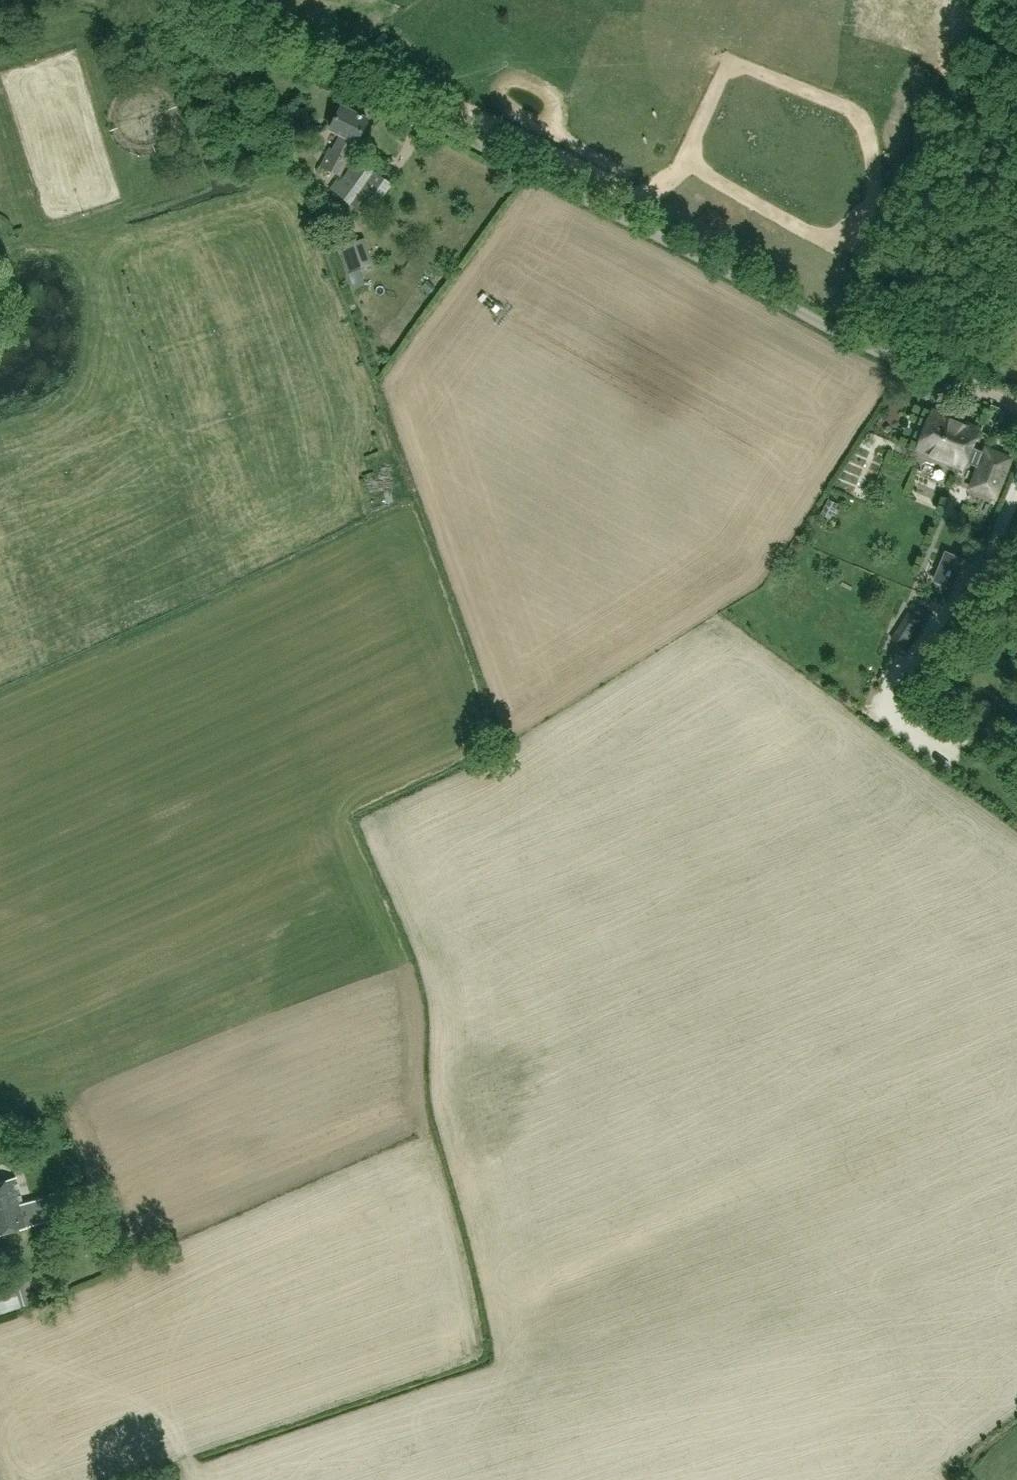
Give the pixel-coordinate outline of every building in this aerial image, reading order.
[(356,142),(368,119),(341,106),(330,128),(342,134),(334,149),(329,147),(321,164),(339,173),(355,141),(356,142)] [(313,126),(307,107),(296,111),(302,130),(313,126)] [(346,166),(347,167),(349,168),(341,179),(338,177),(330,189),(369,217),(392,184),(374,171),(375,170),(353,155),(346,166)] [(339,246),(348,271),(374,262),(365,237),(339,246)] [(973,447),(981,427),(931,406),(913,451),(963,471),(966,462),(975,465),(966,488),(996,500),(1014,456),(984,444),(981,450),(973,447)] [(944,545),(931,573),(953,582),(965,555),(944,545)] [(907,612),(890,639),(906,649),(924,622),(907,612)] [(16,1178),(0,1182),(0,1235),(29,1226),(16,1178)] [(10,1275),(0,1278),(0,1302),(8,1300),(11,1310),(19,1307),(10,1275)]
